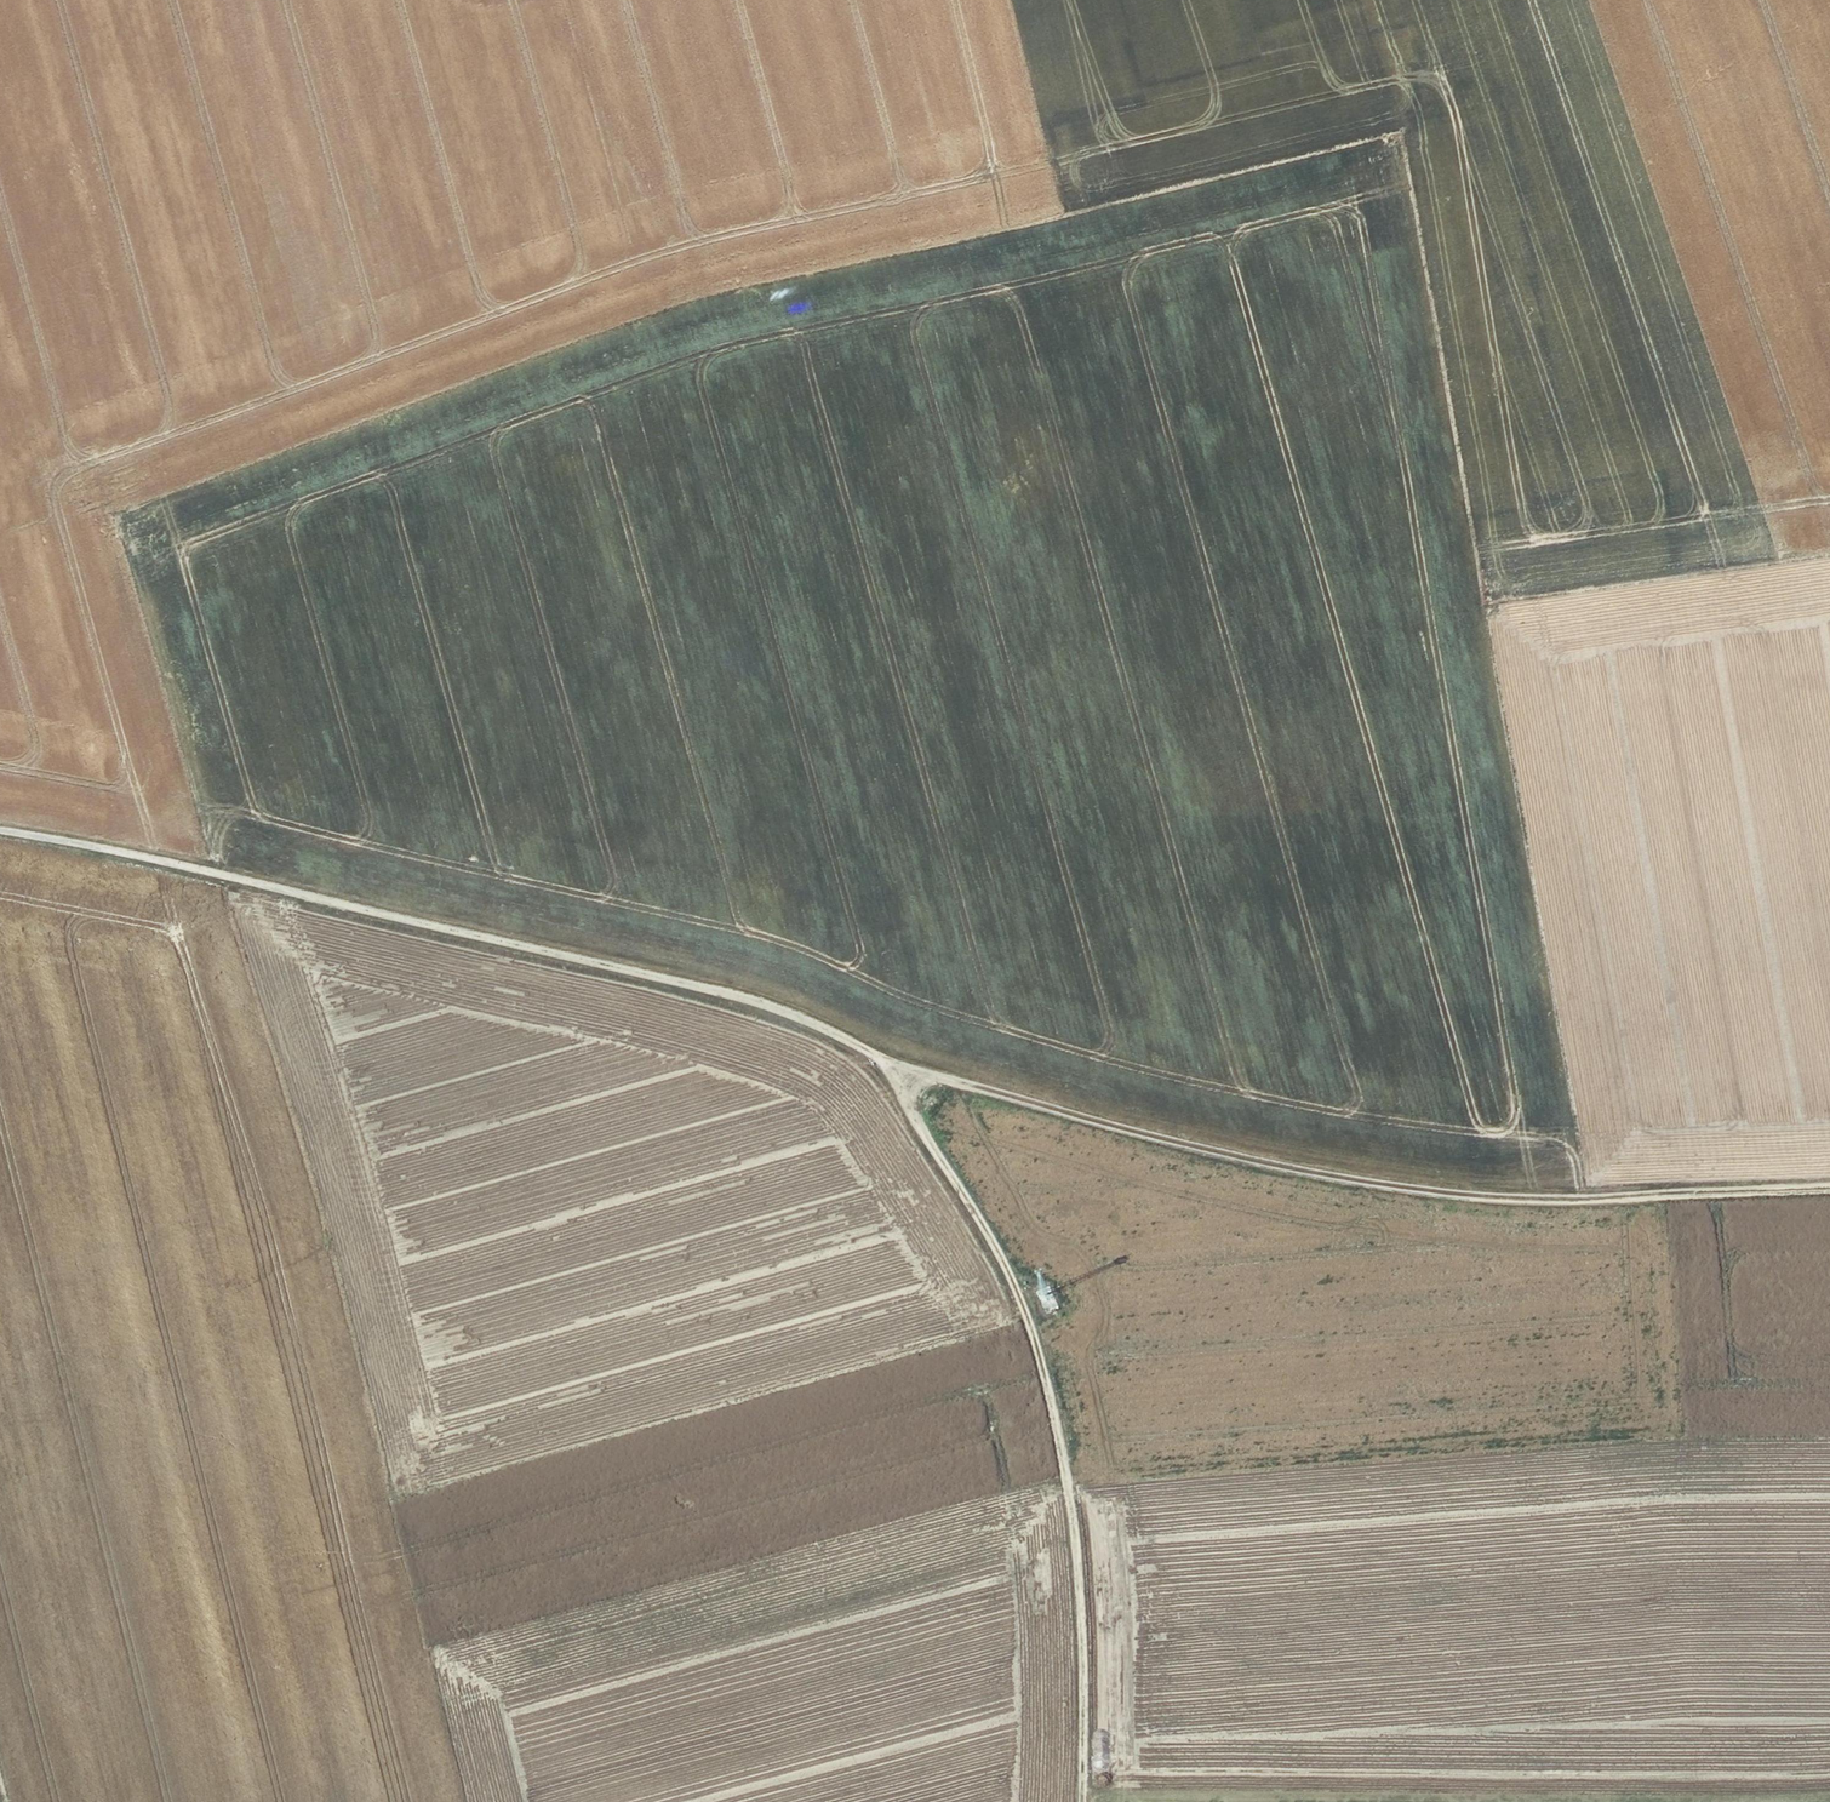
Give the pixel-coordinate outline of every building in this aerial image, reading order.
[(1049,1287),(1037,1291),(1044,1312),(1057,1307),(1049,1287)]
